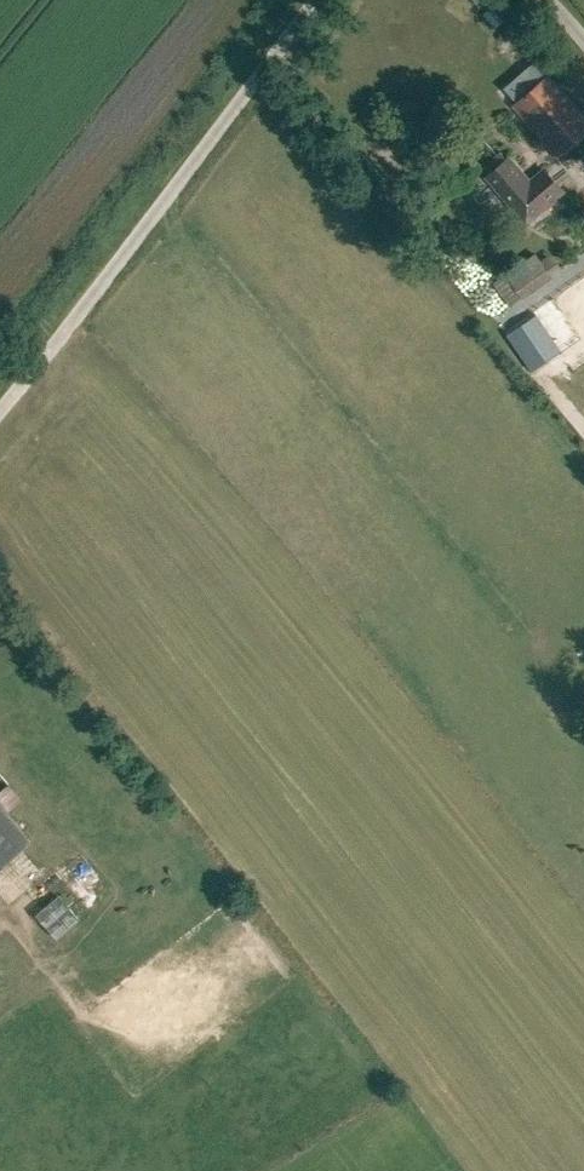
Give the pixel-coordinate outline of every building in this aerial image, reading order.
[(543,82),(514,107),(558,159),(583,137),(583,120),(571,105),(566,109),(543,82)] [(564,191),(545,169),(531,181),(510,156),(487,176),(527,223),(564,191)] [(552,276),(542,262),(529,271),(524,263),(507,275),(522,297),(552,276)] [(538,313),(507,334),(533,371),(564,350),(538,313)] [(30,840),(0,805),(0,866),(30,840)] [(64,887),(44,906),(66,929),(86,911),(64,887)]
